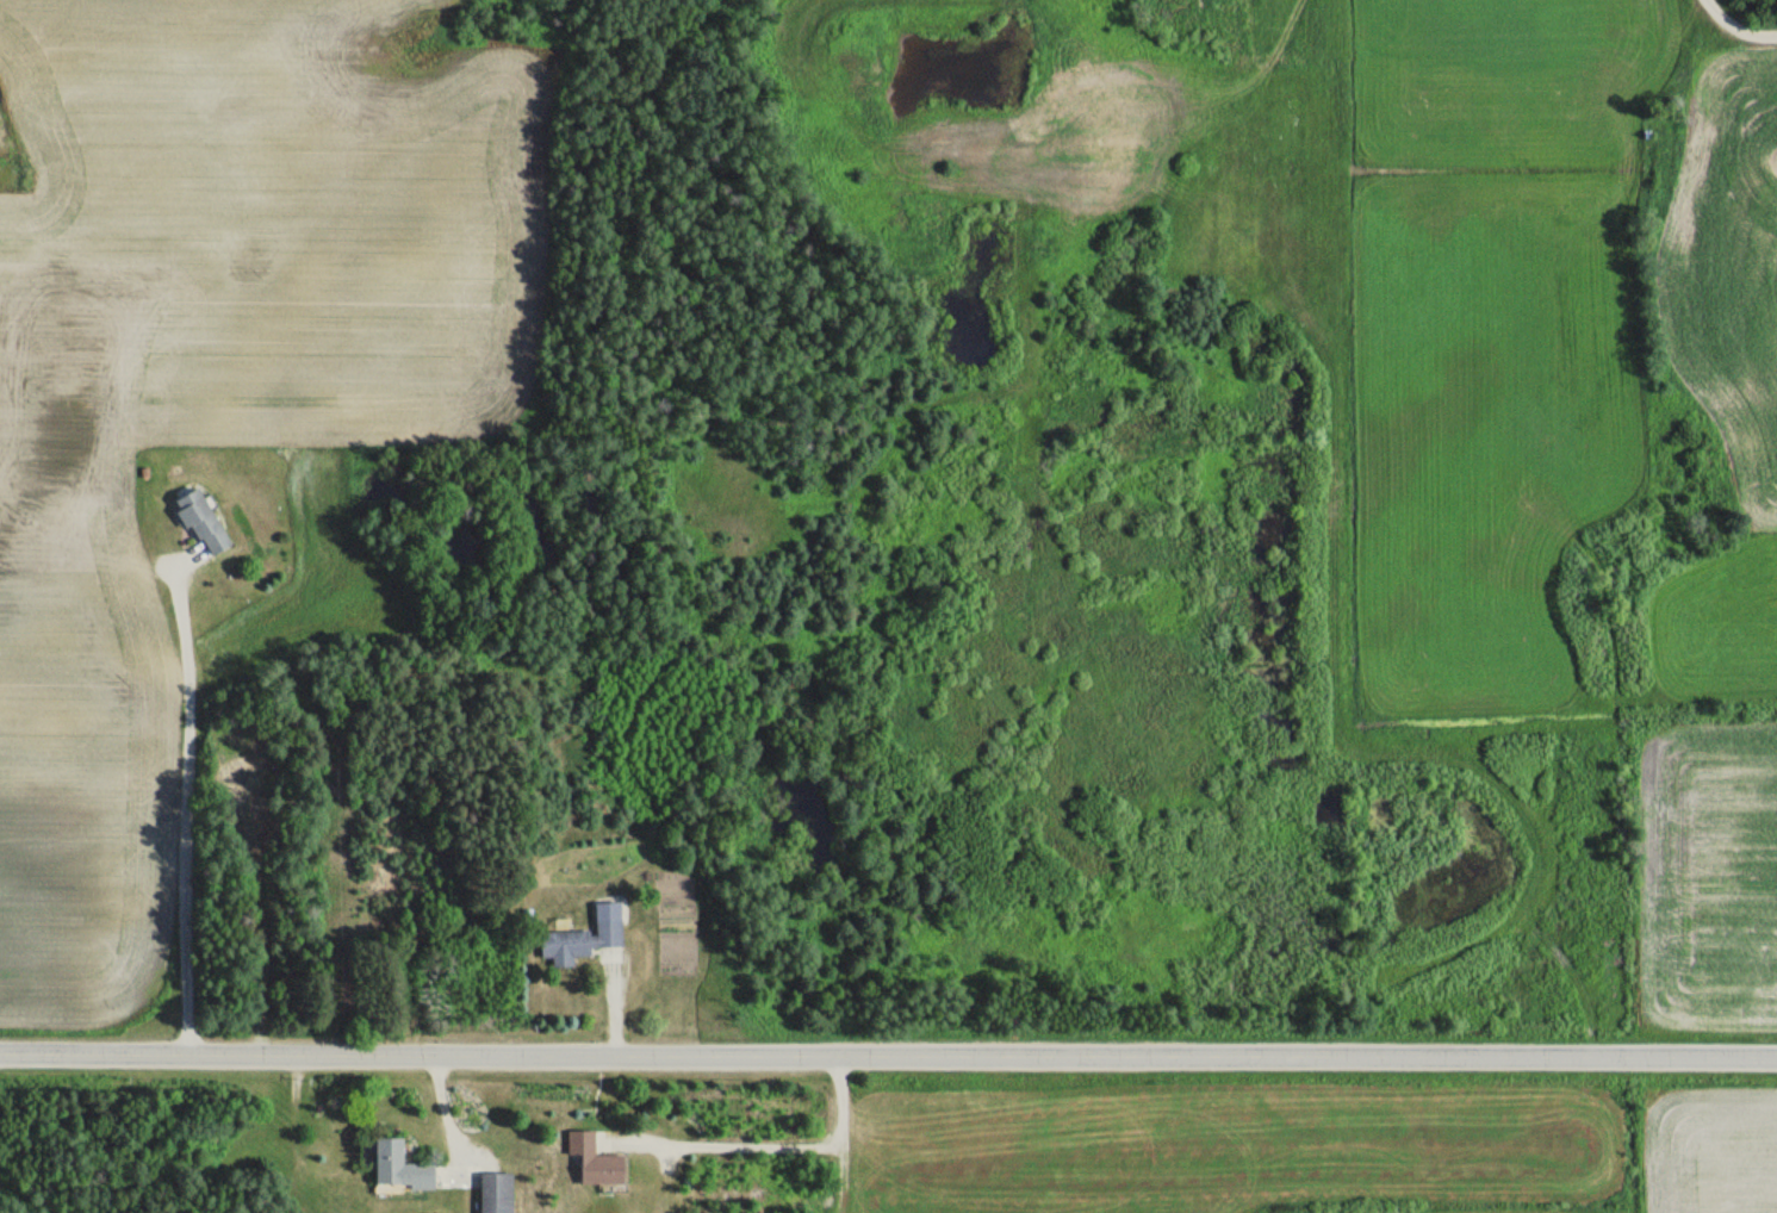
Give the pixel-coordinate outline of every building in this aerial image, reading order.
[(174,498),(204,557),(228,545),(198,486),(174,498)] [(620,946),(619,919),(594,920),(594,930),(539,932),(539,957),(550,957),(550,966),(571,966),(571,956),(589,955),(589,947),(620,946)] [(569,1130),(568,1183),(621,1183),(621,1154),(593,1154),(593,1130),(569,1130)] [(402,1137),(374,1137),(374,1187),(433,1187),(433,1163),(402,1163),(402,1137)] [(479,1173),(479,1212),(512,1212),(512,1173),(479,1173)]
